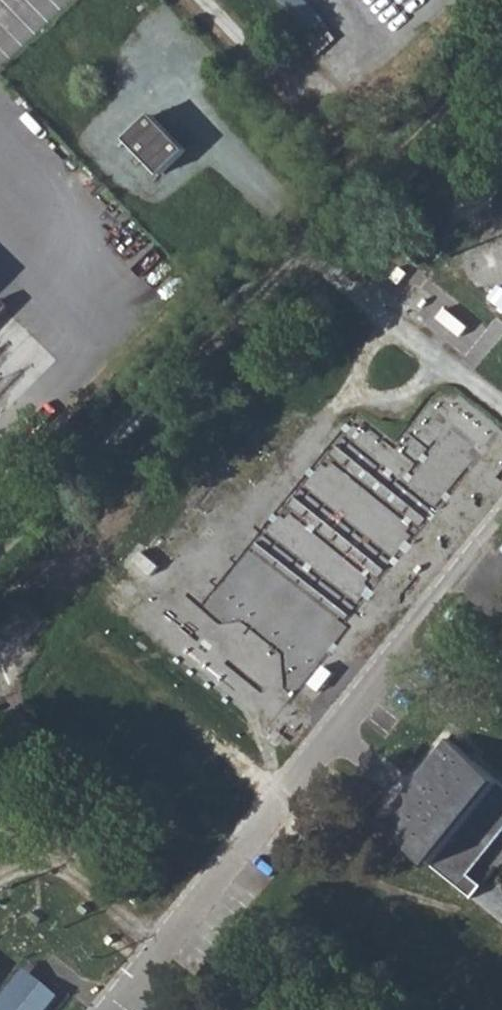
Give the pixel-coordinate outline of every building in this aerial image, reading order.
[(131,142),(162,176),(187,151),(156,118),(131,142)] [(478,882),(466,874),(501,827),(501,784),(446,737),(376,822),(465,898),(435,936),(501,993),(501,906),(477,886),(478,882)] [(0,1001),(0,1009),(54,1009),(66,992),(23,965),(0,1001)]
